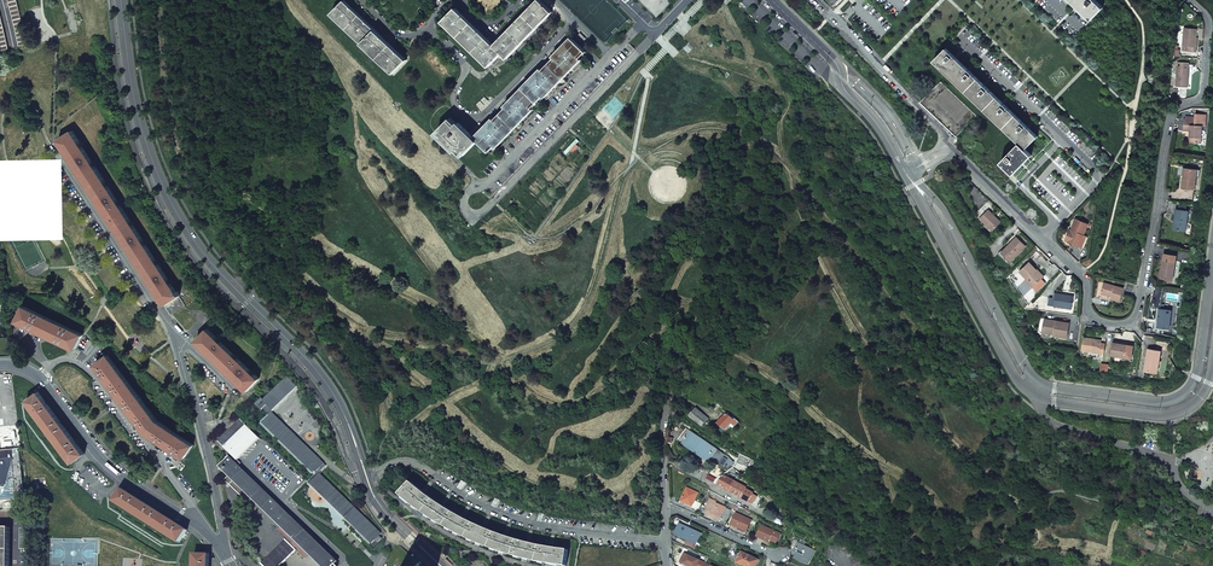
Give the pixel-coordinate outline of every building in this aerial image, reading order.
[(332,14),(394,73),(407,60),(345,0),(332,14)] [(540,0),(538,0),(524,14),(509,29),(494,45),(456,8),(443,22),(489,66),(502,53),(507,58),(552,12),(540,0)] [(1095,0),(1069,0),(1090,20),(1103,7),(1095,0)] [(1196,34),(1196,30),(1183,29),(1182,46),(1185,46),(1184,51),(1196,52),(1197,47),(1195,47),(1196,38),(1196,34)] [(493,118),(474,137),(478,141),(487,150),(493,144),(497,147),(533,109),(530,106),(542,94),(545,97),(581,60),(578,56),(584,51),(571,38),(553,56),(556,60),(544,72),(541,69),(504,106),(508,109),(496,122),(493,118)] [(1038,136),(946,48),(934,61),(1019,143),(1000,161),(1013,174),(1032,155),(1025,149),(1038,136)] [(759,64),(753,58),(742,68),(749,74),(750,73),(753,73),(753,70),(759,64)] [(1187,87),(1189,63),(1177,63),(1176,87),(1182,87),(1187,87)] [(976,115),(940,81),(920,102),(956,136),(976,115)] [(1195,125),(1202,126),(1205,126),(1206,115),(1195,114),(1195,117),(1195,125)] [(1183,125),(1183,130),(1190,131),(1189,142),(1201,143),(1202,132),(1202,126),(1195,125),(1195,117),(1186,117),(1185,119),(1184,119),(1183,125)] [(450,120),(437,133),(456,151),(459,148),(465,154),(478,141),(474,137),(459,123),(456,126),(450,120)] [(72,131),(58,140),(171,314),(185,305),(179,296),(180,295),(177,291),(176,292),(171,284),(172,283),(170,280),(169,280),(158,264),(159,263),(157,260),(156,261),(146,244),(147,244),(145,241),(144,242),(133,225),(134,224),(132,221),(131,222),(120,205),(121,205),(119,201),(118,202),(108,186),(109,185),(106,182),(105,182),(95,167),(96,166),(94,163),(93,163),(82,146),(83,146),(81,143),(80,143),(72,131)] [(1183,178),(1182,187),(1195,189),(1196,177),(1197,170),(1184,168),(1183,178)] [(981,218),(989,210),(994,205),(989,200),(976,213),(981,218)] [(1186,231),(1188,211),(1176,209),(1175,219),(1173,229),(1186,231)] [(995,216),(989,210),(981,218),(993,230),(1001,222),(995,216)] [(1083,236),(1087,225),(1076,220),(1070,233),(1069,232),(1067,238),(1073,240),(1072,244),(1077,246),(1082,248),(1086,237),(1083,236)] [(1017,237),(1009,244),(1009,245),(1010,246),(1003,254),(1011,262),(1026,246),(1021,242),(1017,237)] [(998,254),(1009,264),(1011,262),(1003,254),(1001,253),(1009,245),(1009,244),(1008,243),(998,254)] [(1162,266),(1160,278),(1172,280),(1174,268),(1173,268),(1175,255),(1164,253),(1162,266)] [(1042,278),(1035,271),(1036,270),(1033,266),(1029,263),(1020,272),(1027,279),(1025,280),(1032,287),(1042,278)] [(1044,277),(1037,269),(1036,270),(1035,271),(1042,278),(1044,277)] [(1106,295),(1112,296),(1111,299),(1120,301),(1123,288),(1103,283),(1101,293),(1106,295)] [(1054,306),(1072,309),(1073,297),(1066,296),(1066,295),(1061,294),(1056,293),(1054,306)] [(82,334),(24,306),(16,321),(75,349),(82,334)] [(1169,329),(1171,311),(1159,309),(1158,315),(1158,321),(1159,321),(1158,328),(1169,329)] [(1043,330),(1054,332),(1054,335),(1067,337),(1068,330),(1069,323),(1044,319),(1043,330)] [(207,329),(196,341),(247,390),(259,378),(254,374),(255,373),(252,371),(238,358),(238,357),(236,354),(235,355),(221,342),(222,341),(219,338),(218,339),(207,329)] [(1082,350),(1099,353),(1104,354),(1105,344),(1101,343),(1097,342),(1097,339),(1090,338),(1084,337),(1082,350)] [(1113,341),(1111,355),(1125,357),(1131,359),(1133,346),(1125,345),(1117,343),(1117,342),(1113,341)] [(1157,369),(1160,351),(1154,349),(1147,348),(1144,370),(1150,372),(1151,368),(1157,369)] [(158,421),(108,355),(95,365),(145,432),(184,457),(193,444),(158,421)] [(262,398),(256,403),(262,409),(263,408),(269,414),(271,412),(272,412),(297,386),(286,376),(263,400),(262,398)] [(38,391),(26,400),(73,462),(85,453),(38,391)] [(269,414),(261,421),(316,475),(319,472),(326,465),(272,412),(271,412),(269,414)] [(733,428),(738,423),(734,419),(733,420),(727,414),(718,424),(725,430),(730,425),(733,428)] [(240,419),(218,441),(230,453),(237,459),(259,437),(240,419)] [(709,462),(717,450),(686,429),(678,441),(709,462)] [(2,500),(2,502),(25,500),(19,448),(15,449),(14,444),(5,445),(6,450),(0,450),(0,500),(2,500)] [(220,466),(229,475),(323,565),(332,565),(337,561),(314,538),(315,537),(297,520),(296,521),(238,464),(240,462),(237,459),(230,453),(226,458),(227,459),(220,466)] [(753,466),(754,463),(740,456),(738,459),(753,466)] [(756,506),(760,499),(753,495),(753,494),(745,490),(746,488),(712,470),(707,479),(756,506)] [(316,475),(309,482),(372,543),(375,539),(378,542),(382,538),(379,535),(381,533),(319,472),(316,475)] [(557,564),(563,565),(564,565),(566,565),(568,549),(553,547),(544,546),(531,543),(520,540),(510,537),(493,531),(483,527),(474,523),(462,516),(451,510),(442,505),(440,503),(437,502),(427,494),(421,489),(411,481),(401,494),(408,500),(418,508),(431,517),(432,517),(433,518),(440,523),(456,532),(469,539),(482,544),(500,551),(513,555),(526,559),(538,561),(550,563),(557,564)] [(692,507),(698,493),(683,486),(677,500),(692,507)] [(115,500),(114,501),(179,542),(187,529),(122,488),(117,496),(114,494),(111,497),(115,500)] [(721,519),(726,508),(716,503),(716,502),(710,499),(705,511),(711,514),(711,515),(721,519)] [(0,510),(0,518),(27,518),(27,510),(0,510)] [(746,531),(751,521),(736,514),(732,524),(746,531)] [(687,528),(681,525),(676,535),(697,544),(701,535),(686,529),(687,528)] [(776,543),(780,534),(763,526),(757,537),(769,542),(770,540),(776,543)] [(0,527),(0,565),(10,565),(10,527),(0,527)] [(28,527),(20,527),(19,548),(28,548),(28,527)] [(262,563),(265,565),(279,565),(296,549),(286,539),(262,563)] [(854,565),(865,565),(848,542),(841,547),(854,565)] [(814,551),(798,543),(795,550),(800,553),(797,559),(808,564),(814,551)] [(209,554),(194,553),(194,565),(209,565),(209,554)] [(352,553),(344,562),(349,565),(366,565),(352,553)] [(742,553),(737,563),(745,565),(756,565),(759,560),(742,553)] [(686,554),(681,564),(686,565),(708,565),(709,564),(686,554)]
